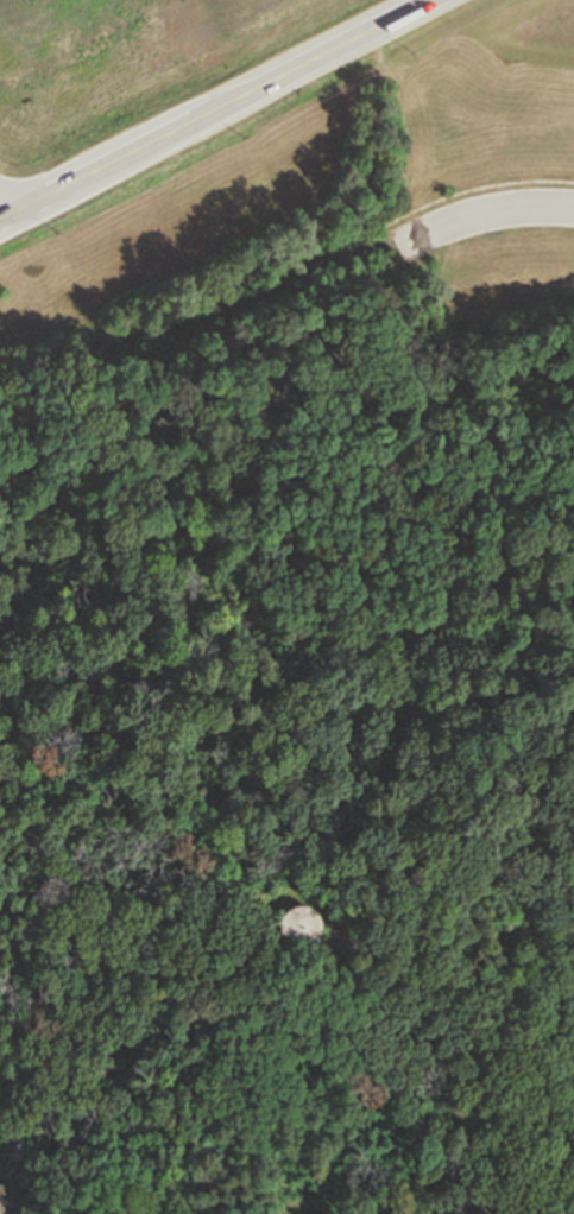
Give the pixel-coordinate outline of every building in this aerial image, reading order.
[(297,915),(319,945),(337,933),(316,902),(297,915)] [(6,1212),(6,1213),(0,1213),(0,1180),(5,1180),(5,1187),(21,1187),(21,1212),(6,1212)]
